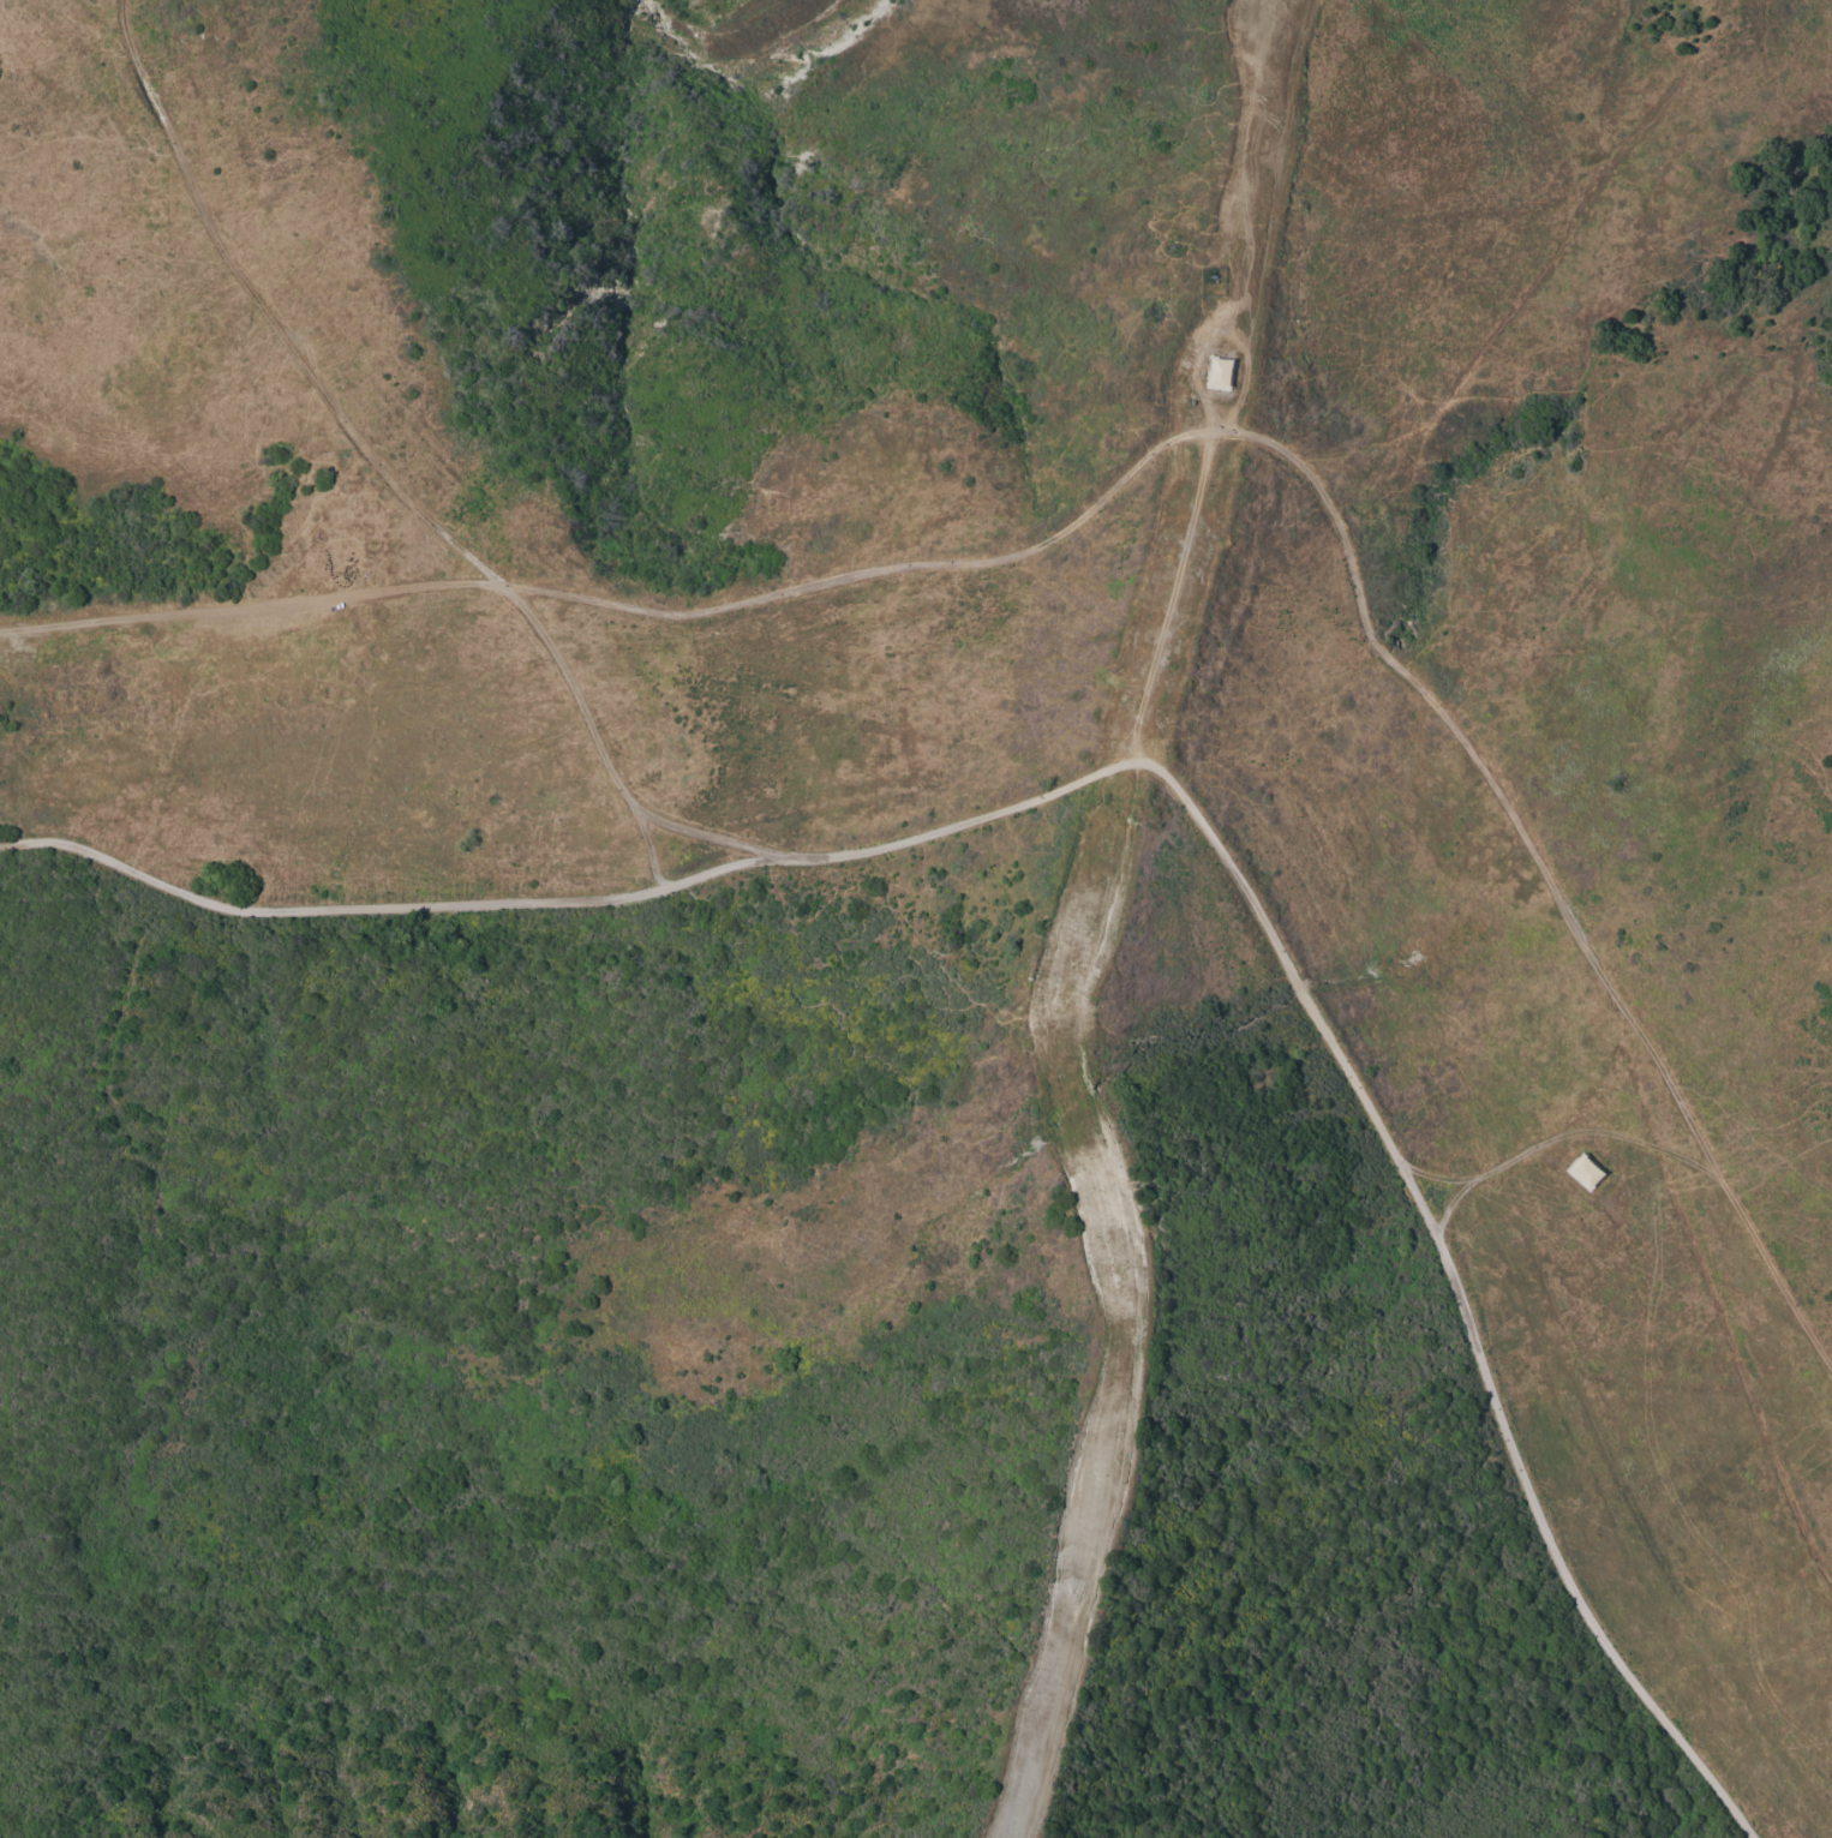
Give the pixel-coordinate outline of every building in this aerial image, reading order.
[(1224,391),(1229,361),(1208,357),(1202,388),(1224,391)]
